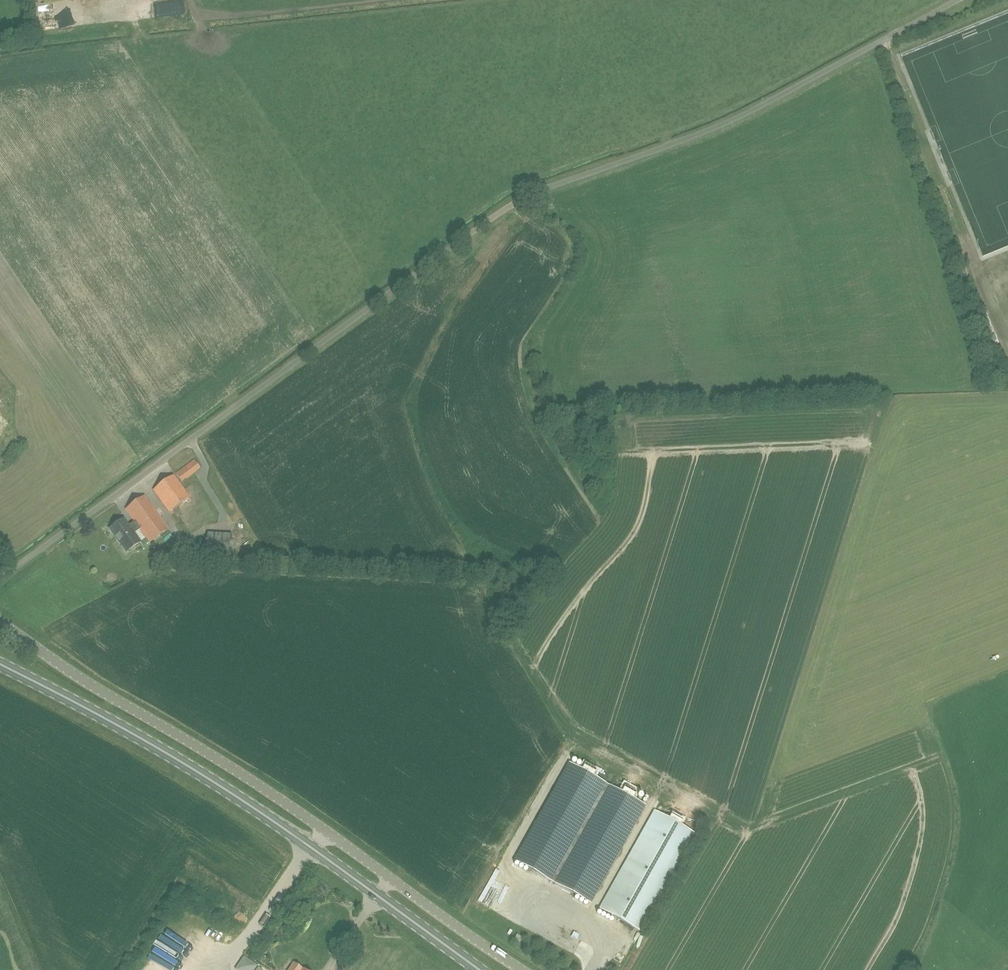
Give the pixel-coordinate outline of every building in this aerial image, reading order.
[(45,12),(47,20),(55,19),(53,10),(45,12)] [(182,482),(200,469),(194,460),(176,474),(182,482)] [(169,513),(190,498),(173,476),(153,490),(169,513)] [(150,543),(168,530),(144,497),(126,510),(134,521),(128,526),(124,520),(110,530),(126,553),(140,543),(134,534),(141,530),(150,543)] [(206,554),(232,556),(234,534),(208,533),(206,554)] [(553,883),(592,904),(645,808),(605,786),(553,883)] [(641,930),(695,832),(655,809),(600,907),(641,930)] [(243,957),(235,969),(236,969),(253,969),(256,965),(243,957)]
